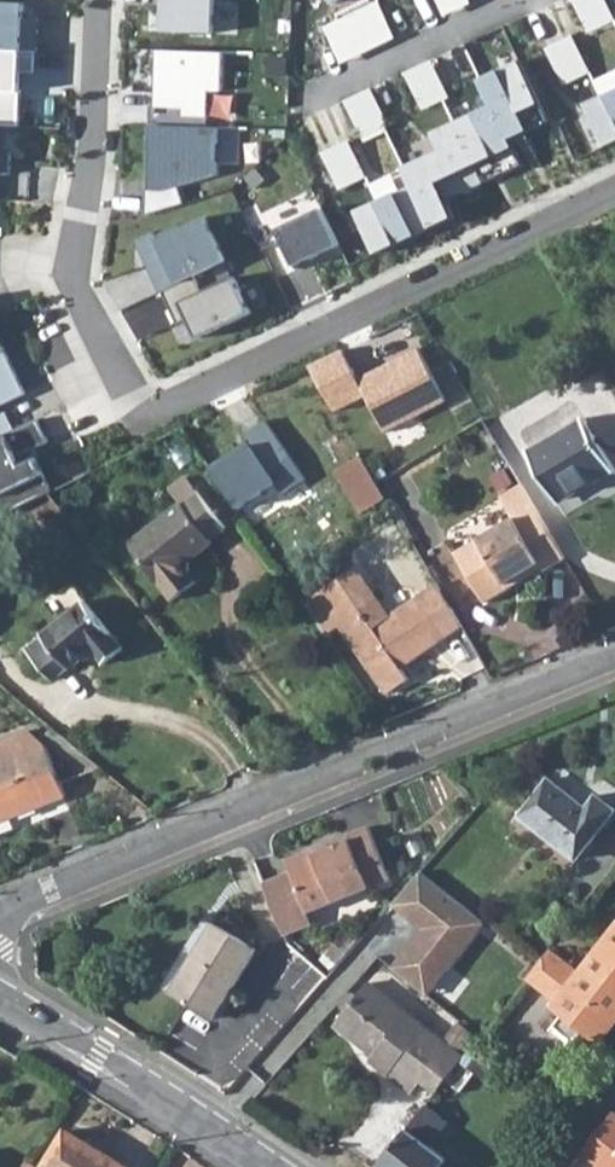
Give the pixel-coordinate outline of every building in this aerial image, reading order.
[(165,32),(214,34),(216,0),(165,0),(165,32)] [(444,18),(474,4),(472,0),(436,0),(444,18)] [(590,36),(614,25),(614,11),(610,0),(574,0),(590,36)] [(40,53),(40,20),(27,19),(28,5),(0,4),(0,52),(40,53)] [(379,4),(325,28),(341,65),(396,39),(379,4)] [(576,37),(547,50),(563,87),(593,74),(576,37)] [(225,53),(158,51),(156,106),(152,106),(151,125),(165,126),(209,128),(210,92),(223,92),(225,53)] [(0,52),(0,127),(22,128),(24,77),(40,77),(40,53),(0,52)] [(433,64),(404,77),(420,114),(450,100),(433,64)] [(474,83),(486,108),(502,143),(519,135),(512,120),(532,111),(511,65),(474,83)] [(375,92),(345,105),(362,142),(391,129),(375,92)] [(578,111),(597,153),(614,144),(614,93),(578,111)] [(486,108),(448,125),(468,169),(504,152),(502,143),(486,108)] [(236,159),(238,125),(223,124),(221,158),(236,159)] [(393,171),(402,190),(420,230),(442,221),(434,203),(474,184),(468,169),(448,125),(419,138),(427,156),(393,171)] [(150,137),(148,190),(164,191),(217,175),(220,128),(209,128),(165,126),(165,137),(150,137)] [(354,142),(324,155),(341,192),(370,179),(354,142)] [(12,176),(13,154),(0,153),(0,175),(12,176)] [(402,190),(349,214),(368,256),(420,230),(402,190)] [(341,245),(324,209),(279,231),(283,241),(263,250),(277,280),(298,270),(297,267),(341,245)] [(228,261),(207,218),(184,229),(182,225),(158,236),(156,232),(138,241),(163,293),(164,292),(196,277),(228,261)] [(204,293),(196,277),(164,292),(172,310),(177,307),(184,323),(191,320),(200,339),(253,314),(236,278),(204,293)] [(373,371),(355,380),(365,397),(383,433),(443,401),(416,349),(388,363),(390,366),(375,374),(373,371)] [(355,380),(341,352),(307,369),(334,414),(365,397),(355,380)] [(27,394),(8,354),(0,358),(0,407),(27,394)] [(17,430),(8,413),(0,416),(0,438),(17,430)] [(529,454),(556,501),(591,482),(594,486),(614,474),(584,421),(567,432),(529,454)] [(252,449),(217,473),(243,513),(280,488),(269,472),(289,458),(266,424),(245,438),(252,449)] [(0,444),(0,500),(1,503),(45,481),(37,465),(24,471),(18,459),(47,444),(37,425),(0,444)] [(365,453),(337,468),(361,512),(389,497),(365,453)] [(498,504),(506,517),(529,503),(521,490),(498,504)] [(128,546),(171,602),(196,583),(191,575),(193,573),(192,566),(190,562),(211,546),(209,543),(224,530),(198,496),(184,508),(181,505),(128,546)] [(504,591),(501,586),(534,567),(539,574),(562,560),(529,503),(506,517),(509,524),(452,557),(480,606),(504,591)] [(302,606),(325,638),(340,627),(388,695),(408,681),(400,669),(459,627),(436,586),(389,617),(356,569),(302,606)] [(37,640),(25,650),(50,681),(66,668),(69,670),(90,652),(102,666),(122,650),(84,601),(37,640)] [(65,797),(45,746),(0,764),(0,822),(65,797)] [(614,812),(596,796),(586,809),(550,781),(521,817),(577,861),(614,812)] [(307,915),(390,882),(369,829),(286,863),(290,874),(307,915)] [(421,871),(392,904),(426,931),(420,939),(416,935),(396,962),(432,990),(485,922),(421,871)] [(307,915),(290,874),(262,885),(281,940),(312,927),(307,915)] [(215,1022),(258,951),(214,925),(171,995),(215,1022)] [(608,981),(614,972),(614,926),(580,971),(550,948),(538,963),(526,978),(556,1001),(552,1006),(562,1013),(552,1025),(569,1038),(585,1032),(588,1035),(614,1016),(614,986),(608,981)] [(388,1076),(398,1063),(421,1081),(436,1092),(460,1062),(462,1059),(458,1055),(442,1042),(369,983),(358,998),(356,997),(355,995),(353,993),(350,992),(347,992),(344,993),(341,995),(339,997),(337,1000),(337,1004),(339,1008),(341,1011),(342,1013),(345,1013),(335,1026),(373,1057),(369,1061),(388,1076)] [(442,1042),(458,1055),(474,1035),(458,1022),(442,1042)] [(460,1062),(476,1073),(485,1080),(498,1065),(472,1045),(462,1059),(460,1062)] [(388,1076),(411,1095),(421,1081),(398,1063),(388,1076)] [(443,1164),(446,1161),(425,1145),(443,1121),(424,1107),(406,1131),(377,1166),(446,1166),(443,1164)] [(596,1166),(614,1166),(614,1113),(581,1155),(596,1166)] [(66,1131),(43,1166),(126,1166),(66,1131)]
